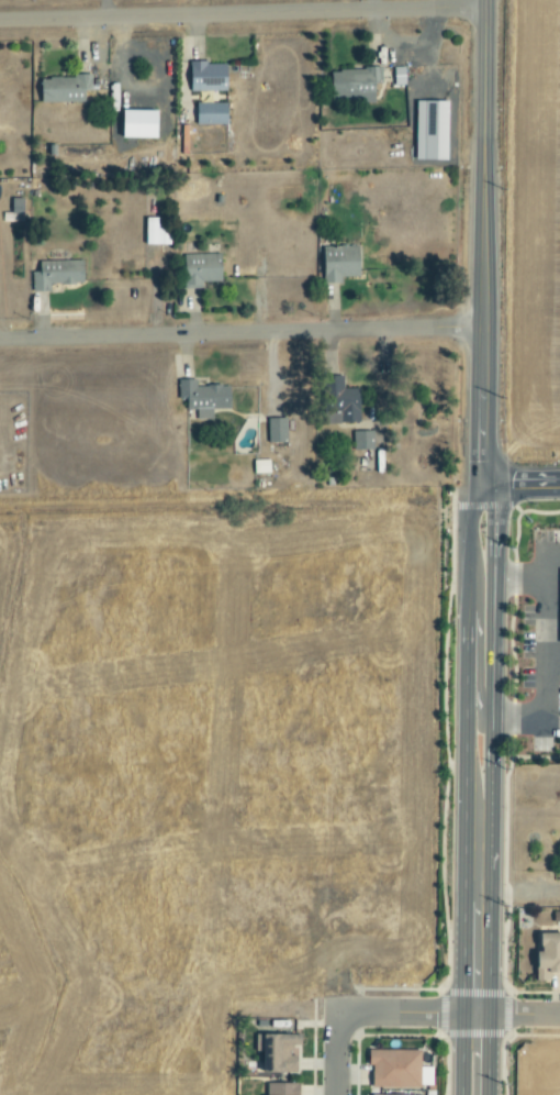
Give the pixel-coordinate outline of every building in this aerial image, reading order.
[(188,62),(188,91),(225,91),(224,62),(188,62)] [(372,83),(380,83),(380,68),(328,70),(329,93),(355,92),(355,103),(373,103),(372,83)] [(90,77),(38,76),(38,102),(82,103),(82,91),(90,91),(90,77)] [(216,92),(197,92),(198,103),(216,103),(216,92)] [(446,101),(414,100),(413,160),(445,161),(446,101)] [(225,103),(194,104),(194,124),(225,124),(225,103)] [(22,199),(10,199),(11,220),(22,220),(22,199)] [(321,246),(322,283),(340,283),(340,277),(358,276),(357,245),(321,246)] [(201,282),(219,282),(218,253),(182,254),(183,289),(201,288),(201,282)] [(49,291),(49,285),(81,284),(81,260),(30,261),(31,292),(49,291)] [(357,388),(342,389),(341,375),(321,376),(322,425),(358,424),(357,388)] [(228,385),(194,385),(194,379),(177,379),(177,400),(184,400),(184,410),(195,410),(195,420),(212,420),(212,411),(228,411),(228,385)] [(266,418),(267,442),(286,442),(286,418),(266,418)] [(372,430),(352,431),(352,451),(373,450),(372,430)] [(253,474),(268,474),(268,460),(252,460),(253,474)] [(538,954),(533,954),(533,981),(549,981),(549,973),(559,973),(559,933),(537,934),(538,954)] [(260,1073),(295,1074),(295,1055),(291,1055),(291,1046),(299,1046),(299,1035),(254,1034),(254,1052),(260,1052),(260,1073)] [(419,1088),(419,1051),(366,1050),(366,1065),(370,1065),(370,1087),(419,1088)] [(298,1084),(265,1083),(265,1094),(298,1094),(298,1084)]
